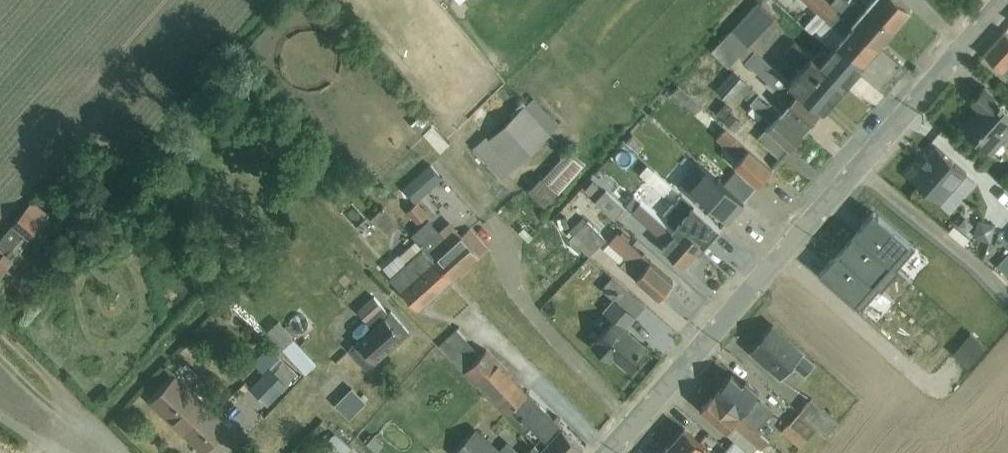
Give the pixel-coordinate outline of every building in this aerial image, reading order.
[(914,8),(904,0),(865,0),(819,52),(810,45),(789,69),(799,78),(794,84),(764,118),(795,145),(914,8)] [(987,49),(1007,65),(1007,31),(1003,27),(987,49)] [(999,152),(1007,141),(1007,87),(997,78),(984,95),(996,104),(974,131),(999,152)] [(507,174),(566,121),(540,92),(481,145),(507,174)] [(743,112),(734,122),(749,136),(758,126),(743,112)] [(429,128),(445,148),(455,140),(439,120),(429,128)] [(932,134),(906,167),(943,197),(970,165),(932,134)] [(757,140),(737,159),(761,185),(781,167),(757,140)] [(570,147),(549,176),(567,189),(588,159),(570,147)] [(435,157),(406,181),(420,197),(449,173),(435,157)] [(653,160),(644,170),(670,193),(679,183),(653,160)] [(720,177),(659,249),(684,271),(745,199),(720,177)] [(457,205),(461,216),(469,213),(461,190),(452,194),(448,182),(425,190),(435,214),(457,205)] [(635,188),(626,197),(610,184),(600,197),(622,216),(630,207),(667,238),(678,224),(635,188)] [(36,236),(57,214),(39,197),(18,219),(36,236)] [(422,221),(434,211),(423,197),(410,208),(422,221)] [(587,213),(568,232),(588,251),(607,232),(587,213)] [(0,243),(0,245),(18,255),(30,233),(11,223),(0,243)] [(459,228),(394,289),(417,314),(482,253),(459,228)] [(672,277),(619,233),(603,252),(657,295),(672,277)] [(0,257),(0,280),(11,266),(0,257)] [(381,309),(346,349),(370,371),(406,331),(381,309)] [(647,337),(611,313),(595,337),(631,362),(647,337)] [(809,342),(775,316),(749,351),(783,377),(809,342)] [(458,323),(436,347),(540,445),(533,452),(582,452),(589,446),(458,323)] [(288,344),(311,370),(323,360),(300,334),(288,344)] [(262,364),(267,369),(255,382),(276,402),(306,370),(280,346),(262,364)] [(761,387),(731,365),(699,406),(729,429),(761,387)] [(150,397),(201,452),(228,427),(177,372),(150,397)] [(358,381),(339,396),(352,412),(371,397),(358,381)] [(819,423),(824,428),(836,416),(812,393),(780,426),(799,445),(819,423)] [(683,419),(655,452),(703,452),(712,442),(683,419)] [(480,422),(450,451),(451,452),(510,452),(480,422)] [(328,438),(342,452),(344,452),(353,445),(338,428),(328,438)] [(394,429),(388,436),(403,447),(408,440),(394,429)]
